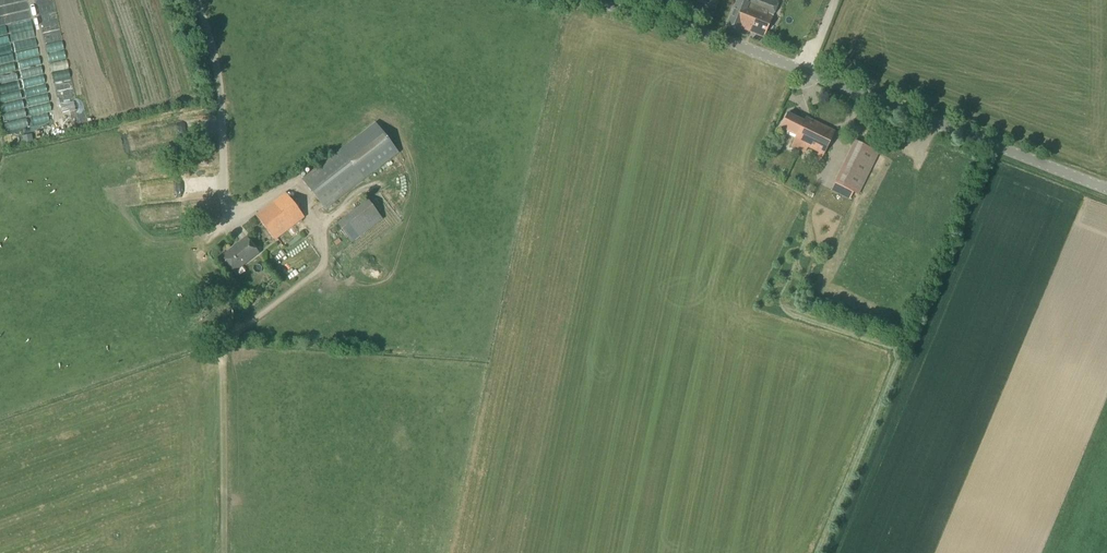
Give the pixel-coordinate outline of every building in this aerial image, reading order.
[(769,0),(751,0),(750,4),(740,0),(737,0),(727,26),(739,31),(740,28),(764,39),(772,19),(778,4),(769,0)] [(700,1),(695,12),(712,18),(716,8),(700,1)] [(803,122),(788,114),(781,129),(796,136),(791,148),(800,152),(803,146),(823,156),(835,131),(806,117),(803,122)] [(325,210),(365,179),(398,153),(375,123),(341,150),(301,180),(325,210)] [(859,194),(878,154),(854,141),(834,182),(859,194)] [(275,241),(305,218),(286,193),(256,216),(275,241)] [(353,244),(383,220),(368,200),(337,224),(353,244)] [(157,212),(158,225),(177,224),(176,214),(180,213),(180,210),(157,212)] [(234,272),(258,255),(246,239),(222,257),(234,272)] [(292,276),(295,282),(305,275),(301,270),(292,276)]
